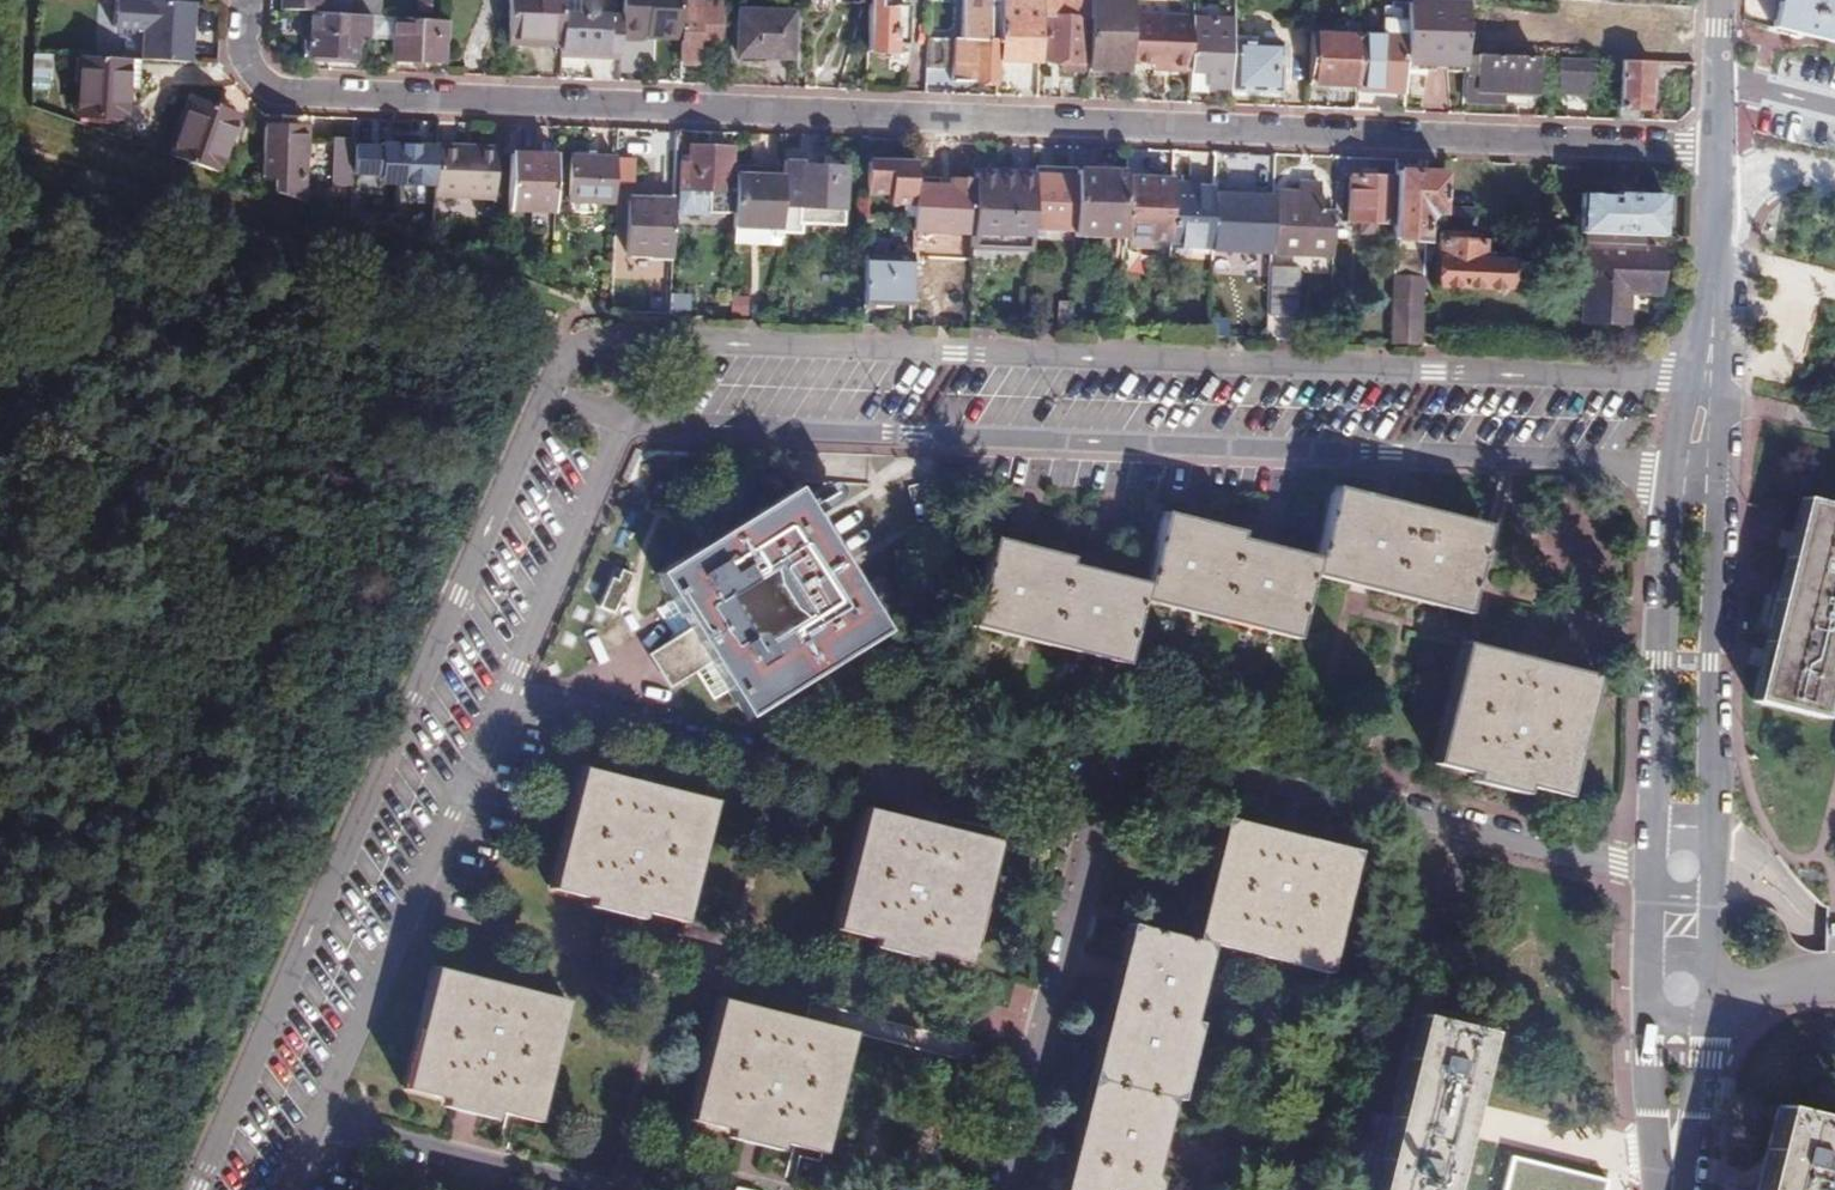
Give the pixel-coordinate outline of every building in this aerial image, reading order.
[(190,61),(193,0),(112,0),(111,29),(140,31),(139,59),(190,61)] [(282,14),(308,16),(324,17),(325,0),(283,0),(282,14)] [(327,17),(364,19),(374,19),(375,0),(328,0),(327,17)] [(503,45),(557,47),(558,15),(559,0),(505,0),(503,45)] [(556,55),(616,57),(617,45),(618,18),(595,16),(595,0),(574,0),(573,16),(558,15),(557,47),(556,55)] [(618,18),(617,45),(678,48),(679,4),(679,0),(618,0),(618,18)] [(864,3),(862,52),(891,53),(891,44),(905,45),(906,13),(881,11),(882,5),(882,0),(864,0),(864,3)] [(993,83),(994,63),(996,33),(997,4),(997,0),(961,0),(959,40),(952,39),(950,81),(993,83)] [(1038,20),(1042,20),(1041,64),(1058,65),(1081,65),(1083,22),(1087,22),(1088,0),(1039,0),(1039,6),(1038,20)] [(1087,22),(1085,73),(1126,75),(1126,71),(1126,66),(1128,18),(1129,1),(1113,0),(1088,0),(1087,22)] [(1770,29),(1831,44),(1834,29),(1834,0),(1777,0),(1770,29)] [(1592,30),(1592,17),(1593,2),(1569,1),(1568,29),(1592,30)] [(959,3),(930,2),(929,34),(958,35),(959,3)] [(1405,3),(1403,36),(1402,72),(1462,74),(1463,55),(1464,32),(1465,6),(1405,3)] [(424,5),(414,4),(413,13),(424,14),(424,5)] [(715,5),(679,4),(678,48),(677,64),(693,65),(694,51),(713,52),(715,5)] [(1039,6),(997,4),(996,33),(994,63),(1037,64),(1038,20),(1039,6)] [(881,11),(906,13),(906,6),(882,5),(881,11)] [(1188,9),(1187,21),(1185,74),(1185,89),(1228,91),(1230,11),(1188,9)] [(364,19),(327,17),(324,17),(308,16),(306,59),(350,62),(352,36),(364,37),(364,19)] [(787,18),(736,17),(734,59),(785,61),(787,18)] [(1126,66),(1146,66),(1146,72),(1158,73),(1185,74),(1187,21),(1128,18),(1126,66)] [(364,19),(364,37),(393,38),(394,21),(374,19),(364,19)] [(394,21),(393,38),(392,61),(439,65),(441,41),(445,41),(446,23),(394,21)] [(100,54),(137,54),(137,30),(99,30),(100,54)] [(1355,35),(1355,37),(1353,87),(1384,88),(1401,89),(1402,72),(1403,36),(1355,35)] [(1355,37),(1307,36),(1306,85),(1324,86),(1353,87),(1355,37)] [(943,42),(924,41),(923,68),(942,69),(943,42)] [(1279,47),(1233,44),(1231,91),(1277,93),(1279,47)] [(1474,55),(1463,55),(1462,74),(1461,79),(1464,79),(1472,80),(1474,55)] [(1472,80),(1464,79),(1463,104),(1502,106),(1503,94),(1533,95),(1535,58),(1474,55),(1472,80)] [(1589,60),(1559,58),(1557,88),(1588,89),(1589,60)] [(85,60),(71,59),(67,117),(118,120),(122,62),(114,61),(85,60)] [(1650,63),(1619,61),(1616,123),(1634,124),(1635,111),(1645,111),(1646,79),(1649,80),(1650,63)] [(1081,73),(1081,65),(1058,65),(1058,72),(1081,73)] [(233,114),(181,97),(162,153),(215,171),(233,114)] [(299,130),(261,129),(255,190),(281,199),(295,204),(296,182),(327,183),(327,187),(348,188),(351,142),(329,141),(329,144),(299,143),(299,130)] [(433,147),(433,136),(420,136),(419,166),(432,166),(433,147)] [(432,166),(431,198),(489,200),(492,149),(433,147),(432,166)] [(673,214),(697,214),(697,204),(705,204),(705,215),(729,215),(729,191),(723,191),(725,149),(684,147),(683,157),(676,157),(673,214)] [(549,211),(551,158),(507,157),(505,209),(549,211)] [(609,205),(610,162),(567,160),(566,203),(609,205)] [(755,181),(755,179),(755,171),(730,170),(730,178),(737,178),(737,180),(755,181)] [(837,171),(794,170),(792,225),(835,227),(837,171)] [(1392,172),(1392,177),(1390,222),(1390,239),(1422,240),(1423,240),(1424,214),(1439,214),(1439,210),(1440,174),(1392,172)] [(970,175),(970,189),(967,236),(967,252),(1027,255),(1028,232),(1031,177),(970,175)] [(1072,176),(1072,179),(1070,229),(1070,234),(1070,237),(1117,239),(1118,231),(1120,180),(1120,178),(1072,176)] [(1390,222),(1392,177),(1347,176),(1345,220),(1390,222)] [(1070,229),(1072,179),(1031,177),(1028,232),(1070,234),(1070,229)] [(730,178),(729,191),(729,215),(728,229),(765,231),(777,231),(779,180),(755,179),(755,181),(737,180),(737,178),(730,178)] [(407,180),(384,179),(382,218),(381,234),(409,244),(428,251),(429,231),(412,231),(413,188),(407,188),(407,180)] [(967,236),(970,189),(948,188),(949,180),(910,179),(909,213),(927,214),(927,235),(967,236)] [(1146,181),(1120,180),(1118,231),(1117,239),(1117,242),(1166,243),(1168,193),(1168,189),(1146,189),(1146,181)] [(1168,182),(1146,181),(1146,189),(1168,189),(1168,185),(1168,182)] [(1296,196),(1276,195),(1274,254),(1327,256),(1328,216),(1314,216),(1316,185),(1297,184),(1296,196)] [(1168,189),(1168,193),(1191,194),(1191,190),(1191,186),(1168,185),(1168,189)] [(1255,186),(1211,185),(1211,191),(1210,226),(1254,227),(1255,186)] [(1191,194),(1168,193),(1166,243),(1166,249),(1208,250),(1210,226),(1211,191),(1191,190),(1191,194)] [(1576,195),(1575,234),(1585,234),(1640,236),(1659,237),(1661,195),(1610,193),(1610,196),(1576,195)] [(665,261),(668,205),(625,203),(623,259),(665,261)] [(347,206),(340,204),(339,219),(341,220),(346,222),(347,206)] [(697,214),(705,215),(705,204),(697,204),(697,214)] [(347,206),(346,222),(366,229),(381,234),(382,218),(347,206)] [(1439,214),(1438,230),(1471,231),(1472,211),(1439,210),(1439,214)] [(1438,234),(1438,230),(1439,214),(1424,214),(1423,240),(1429,241),(1430,235),(1438,236),(1438,234)] [(1459,235),(1438,234),(1438,236),(1436,287),(1506,289),(1508,263),(1478,262),(1480,242),(1459,241),(1459,235)] [(1654,295),(1655,255),(1639,254),(1640,236),(1585,234),(1581,324),(1621,325),(1623,293),(1654,295)] [(1418,347),(1422,240),(1390,239),(1386,346),(1399,347),(1418,347)] [(1166,243),(1117,242),(1117,252),(1166,254),(1166,249),(1166,243)] [(1250,286),(1266,286),(1267,270),(1268,246),(1252,246),(1250,286)] [(859,257),(857,301),(905,303),(907,259),(859,257)] [(1293,271),(1267,270),(1266,286),(1266,294),(1265,320),(1291,321),(1293,271)] [(745,301),(728,301),(728,318),(744,318),(745,301)] [(1067,334),(1067,302),(1054,302),(1054,333),(1067,334)] [(1114,321),(1114,336),(1121,336),(1129,337),(1129,322),(1114,321)] [(741,714),(882,625),(786,473),(645,562),(741,714)] [(969,588),(960,620),(1119,661),(1135,602),(1287,641),(1302,582),(1458,622),(1486,514),(1329,473),(1311,539),(1156,499),(1139,564),(985,524),(969,588)] [(1752,703),(1822,721),(1834,675),(1834,670),(1834,508),(1803,500),(1752,703)] [(1431,754),(1563,788),(1594,669),(1462,635),(1431,754)] [(679,913),(709,793),(573,759),(543,880),(679,913)] [(963,956),(993,834),(858,800),(828,922),(963,956)] [(1121,913),(1051,1189),(1144,1189),(1208,938),(1326,967),(1358,842),(1218,807),(1188,930),(1121,913)] [(530,1115),(560,995),(426,961),(396,1081),(530,1115)] [(815,1157),(847,1025),(711,992),(678,1123),(815,1157)] [(1480,1018),(1407,1001),(1362,1189),(1439,1189),(1480,1018)] [(1834,1188),(1834,1121),(1777,1107),(1757,1189),(1834,1189),(1834,1188)]
